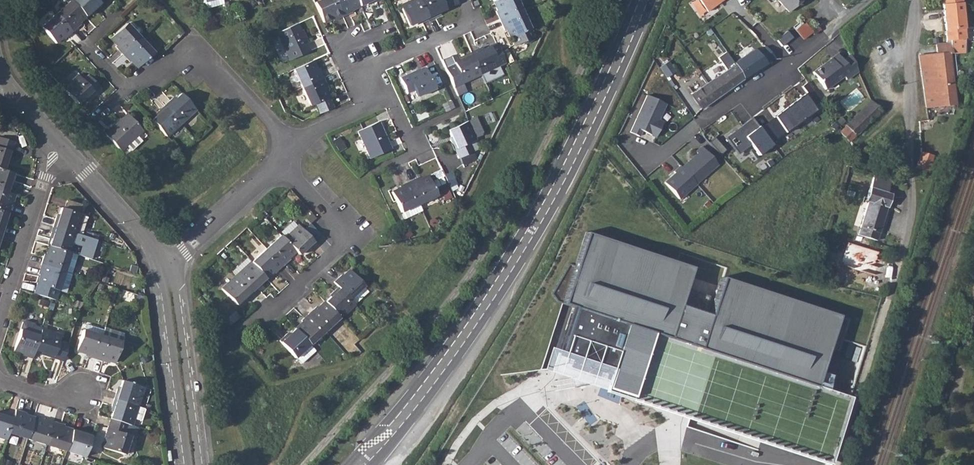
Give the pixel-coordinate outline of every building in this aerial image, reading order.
[(71,0),(56,14),(73,31),(80,24),(79,23),(85,16),(71,0)] [(71,0),(85,16),(92,10),(94,12),(102,5),(97,0),(71,0)] [(315,2),(324,23),(332,19),(333,21),(343,17),(335,0),(320,0),(315,2)] [(343,17),(353,12),(352,10),(360,6),(357,0),(335,0),(343,17)] [(420,0),(414,0),(400,6),(409,26),(419,21),(420,23),(429,19),(420,0)] [(429,19),(438,15),(437,13),(446,9),(445,8),(453,5),(451,0),(420,0),(429,19)] [(493,1),(497,10),(495,11),(500,20),(522,10),(517,0),(496,0),(493,1)] [(708,12),(717,6),(725,0),(699,0),(708,12)] [(788,13),(802,0),(776,0),(788,13)] [(961,3),(942,5),(944,27),(946,40),(950,40),(950,43),(948,43),(949,54),(952,54),(952,47),(964,46),(961,3)] [(522,10),(500,20),(504,31),(506,30),(517,52),(532,46),(533,42),(527,30),(530,28),(522,10)] [(73,31),(56,14),(42,27),(56,43),(63,37),(65,38),(73,31)] [(800,20),(792,27),(796,31),(803,39),(811,32),(813,35),(820,29),(813,20),(811,19),(809,18),(807,19),(806,20),(804,21),(803,24),(800,20)] [(114,47),(122,54),(140,38),(126,24),(110,38),(116,45),(114,47)] [(297,24),(277,33),(289,60),(309,51),(306,44),(305,44),(299,32),(301,31),(297,24)] [(140,38),(122,54),(129,62),(131,61),(138,67),(153,53),(140,38)] [(937,54),(919,55),(924,92),(926,107),(955,104),(949,54),(948,43),(936,44),(937,54)] [(480,48),(471,52),(481,75),(499,66),(506,63),(497,44),(490,47),(482,51),(480,48)] [(756,51),(761,58),(769,53),(765,46),(756,51)] [(734,65),(707,82),(717,97),(743,79),(743,78),(774,59),(769,53),(761,58),(756,51),(735,66),(734,65)] [(463,60),(445,68),(454,87),(464,83),(481,75),(471,52),(461,57),(463,60)] [(836,52),(811,71),(824,88),(842,74),(845,77),(852,72),(841,58),(836,52)] [(313,61),(293,70),(301,87),(324,77),(320,68),(317,69),(313,61)] [(667,62),(659,68),(666,78),(674,72),(667,62)] [(416,70),(400,78),(408,94),(414,91),(417,96),(435,88),(426,69),(417,73),(416,70)] [(78,74),(62,88),(77,104),(83,99),(85,101),(100,87),(88,74),(82,79),(78,74)] [(324,77),(301,87),(310,106),(314,104),(319,113),(334,107),(329,97),(330,96),(325,88),(328,87),(324,77)] [(717,97),(707,82),(692,94),(702,108),(717,97)] [(171,98),(164,105),(181,123),(195,109),(180,93),(173,100),(171,98)] [(772,115),(785,132),(814,110),(802,93),(772,115)] [(665,105),(647,96),(629,133),(638,137),(641,131),(655,138),(662,123),(657,121),(665,105)] [(869,101),(844,124),(846,126),(839,133),(848,143),(878,111),(869,101)] [(158,114),(151,120),(166,137),(171,132),(176,137),(181,132),(176,127),(181,123),(164,105),(156,112),(158,114)] [(111,128),(104,134),(120,151),(142,130),(127,113),(121,119),(111,129),(111,128)] [(769,145),(749,118),(724,137),(736,152),(748,143),(756,154),(769,145)] [(378,121),(357,131),(370,158),(391,149),(387,140),(385,141),(380,130),(382,129),(378,121)] [(468,121),(448,130),(452,138),(449,139),(458,158),(474,151),(470,142),(476,139),(468,121)] [(4,171),(6,164),(8,164),(15,142),(0,137),(0,169),(4,171)] [(698,154),(682,167),(681,166),(674,172),(676,173),(665,183),(679,199),(697,184),(696,184),(718,164),(702,147),(696,152),(698,154)] [(917,177),(919,178),(921,178),(924,177),(925,175),(926,173),(925,170),(927,171),(932,156),(920,153),(916,167),(918,168),(915,170),(915,173),(915,175),(917,177)] [(9,193),(13,182),(11,182),(13,174),(4,171),(0,169),(0,190),(9,193)] [(418,177),(409,181),(419,203),(437,195),(428,175),(419,179),(418,177)] [(878,175),(877,181),(892,185),(893,180),(878,175)] [(419,203),(409,181),(399,186),(400,188),(392,192),(401,212),(404,219),(422,211),(419,203)] [(892,185),(877,181),(857,235),(876,241),(891,194),(889,193),(892,185)] [(8,213),(11,204),(12,205),(15,195),(9,193),(0,190),(0,211),(8,213)] [(56,216),(52,226),(82,236),(89,217),(60,208),(58,216),(56,216)] [(286,237),(284,239),(296,252),(299,255),(306,249),(307,251),(315,243),(299,226),(297,227),(292,222),(281,232),(286,237)] [(48,246),(76,255),(79,256),(85,237),(82,236),(52,226),(50,236),(51,236),(48,246)] [(586,232),(562,304),(573,308),(559,352),(552,372),(691,417),(830,462),(850,397),(816,386),(829,348),(840,352),(851,319),(722,277),(710,315),(705,314),(711,295),(686,286),(693,267),(586,232)] [(281,236),(266,249),(282,267),(290,259),(289,258),(296,252),(284,239),(281,236)] [(43,255),(40,264),(64,272),(71,274),(76,255),(48,246),(45,255),(43,255)] [(266,249),(251,262),(266,279),(273,272),(274,274),(282,267),(266,249)] [(251,262),(236,276),(253,294),(261,287),(259,285),(266,279),(251,262)] [(34,284),(31,293),(51,299),(55,301),(64,272),(40,264),(37,275),(38,275),(36,284),(34,284)] [(341,275),(333,282),(338,287),(354,305),(369,291),(349,270),(343,276),(341,275)] [(253,294),(236,276),(222,290),(236,306),(243,299),(245,301),(253,294)] [(332,295),(325,302),(339,318),(354,305),(338,287),(331,293),(332,295)] [(316,307),(308,314),(324,332),(339,318),(325,302),(317,309),(316,307)] [(302,323),(295,329),(310,345),(324,332),(308,314),(301,321),(302,323)] [(84,355),(95,359),(102,335),(104,330),(87,324),(85,330),(83,330),(76,351),(84,354),(84,355)] [(21,356),(31,359),(34,351),(39,335),(20,329),(13,352),(22,355),(21,356)] [(39,335),(34,351),(42,353),(42,355),(61,361),(67,344),(58,341),(60,335),(41,329),(39,335)] [(310,345),(295,329),(288,336),(286,334),(279,341),(295,358),(310,345)] [(102,335),(95,359),(105,362),(105,361),(114,364),(121,341),(102,335)] [(116,387),(113,399),(137,406),(143,388),(121,380),(118,388),(116,387)] [(112,409),(109,419),(126,424),(131,426),(134,418),(141,420),(145,409),(137,406),(113,399),(109,408),(112,409)] [(13,416),(8,433),(27,439),(34,417),(25,414),(25,412),(15,409),(13,416)] [(6,440),(8,433),(13,416),(4,413),(3,414),(0,413),(0,438),(6,440)] [(34,417),(27,439),(46,445),(53,421),(43,418),(43,419),(34,417)] [(126,424),(109,419),(103,438),(104,438),(101,448),(124,455),(130,436),(123,433),(126,424)] [(53,421),(46,445),(65,451),(71,429),(62,426),(63,424),(53,421)] [(71,429),(65,451),(84,457),(91,434),(81,430),(80,432),(71,429)] [(523,464),(556,464),(561,460),(547,446),(537,456),(532,451),(521,462),(523,464)]
